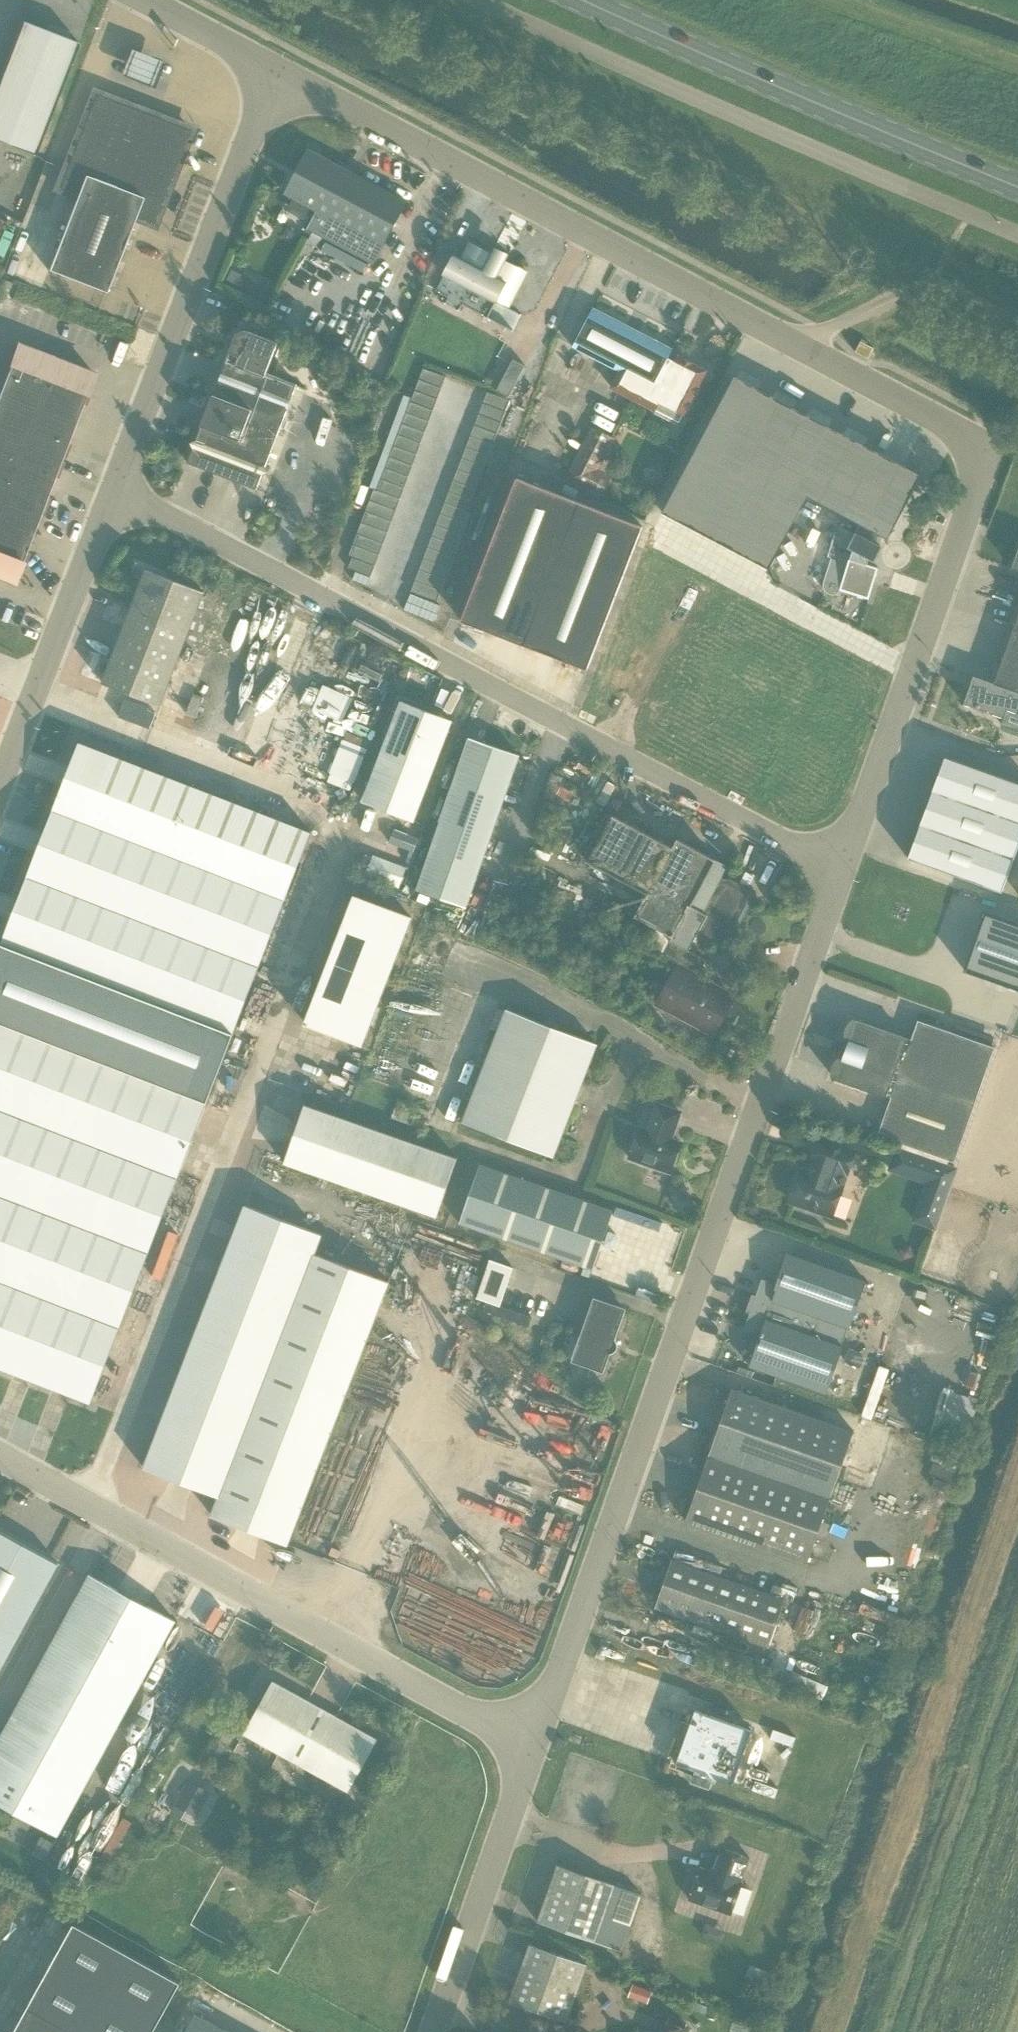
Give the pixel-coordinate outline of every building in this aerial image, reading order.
[(79,42),(23,20),(0,79),(0,141),(36,154),(79,42)] [(134,41),(123,69),(156,82),(167,53),(134,41)] [(191,129),(96,92),(67,168),(66,167),(59,187),(77,195),(49,269),(106,291),(135,217),(154,224),(191,129)] [(407,201),(389,191),(309,148),(285,193),(317,209),(307,229),(373,264),(384,245),(407,201)] [(494,299),(510,306),(528,271),(469,241),(461,257),(455,253),(436,290),(485,315),(494,299)] [(592,310),(573,346),(620,370),(612,386),(679,421),(702,376),(699,366),(678,355),(675,361),(668,357),(671,351),(592,310)] [(278,342),(246,329),(238,333),(197,439),(191,441),(194,447),(188,462),(257,488),(263,473),(268,471),(266,466),(298,383),(267,372),(278,342)] [(868,357),(872,350),(874,347),(861,340),(855,351),(868,357)] [(19,344),(0,393),(0,575),(15,581),(95,373),(19,344)] [(515,359),(498,389),(511,395),(527,366),(515,359)] [(448,376),(425,368),(421,379),(443,387),(448,376)] [(443,387),(421,379),(417,390),(439,398),(443,387)] [(720,385),(668,532),(706,545),(704,549),(742,562),(741,566),(779,579),(805,506),(851,522),(868,528),(890,536),(914,470),(866,453),(867,449),(829,436),(830,432),(793,419),(794,415),(756,402),(758,398),(720,385)] [(417,390),(413,401),(435,410),(439,398),(417,390)] [(510,400),(488,392),(484,403),(506,412),(510,400)] [(408,412),(431,421),(435,410),(413,401),(408,412)] [(506,412),(484,403),(479,414),(502,423),(506,412)] [(404,423),(426,432),(431,421),(408,412),(404,423)] [(479,414),(475,425),(497,434),(502,423),(479,414)] [(400,435),(422,443),(426,432),(404,423),(400,435)] [(497,434),(475,425),(471,436),(493,445),(497,434)] [(616,437),(592,425),(565,479),(600,497),(612,474),(600,468),(616,437)] [(395,446),(418,454),(422,443),(400,435),(395,446)] [(493,445),(471,436),(466,447),(489,456),(493,445)] [(391,457),(413,466),(418,454),(395,446),(391,457)] [(489,456),(466,447),(462,458),(485,467),(489,456)] [(387,468),(409,477),(413,466),(391,457),(387,468)] [(485,467),(462,458),(458,469),(480,478),(485,467)] [(382,479),(405,488),(409,477),(387,468),(382,479)] [(480,478),(458,469),(454,480),(476,489),(480,478)] [(643,526),(517,477),(462,620),(588,669),(643,526)] [(378,491),(400,499),(405,488),(382,479),(378,491)] [(476,489),(454,480),(449,492),(472,500),(476,489)] [(378,491),(374,489),(370,500),(396,510),(400,499),(378,491)] [(472,500),(449,492),(445,503),(468,511),(472,500)] [(396,510),(370,500),(366,511),(392,521),(396,510)] [(468,511),(445,503),(441,514),(467,524),(471,513),(468,511)] [(392,521),(366,511),(362,522),(388,532),(392,521)] [(467,524),(441,514),(437,525),(463,535),(467,524)] [(388,532),(362,522),(357,533),(384,543),(388,532)] [(824,581),(824,586),(826,590),(830,593),(835,593),(840,591),(842,587),(869,595),(879,566),(868,563),(869,557),(875,560),(882,546),(865,537),(868,528),(851,522),(849,529),(846,534),(835,531),(828,555),(832,556),(824,581)] [(463,535),(437,525),(432,536),(458,546),(463,535)] [(384,543),(357,533),(353,544),(379,554),(384,543)] [(458,546),(432,536),(428,547),(454,557),(458,546)] [(379,554),(353,544),(349,555),(353,556),(375,565),(379,554)] [(454,557),(428,547),(424,558),(450,568),(454,557)] [(353,556),(348,567),(371,576),(375,565),(353,556)] [(450,568),(424,558),(420,569),(446,579),(450,568)] [(160,704),(204,591),(147,569),(103,682),(160,704)] [(446,579),(420,569),(415,580),(441,590),(446,579)] [(441,590),(415,580),(411,591),(437,601),(441,590)] [(1013,628),(994,682),(974,675),(964,702),(1004,716),(1007,708),(1017,712),(1017,630),(1013,628)] [(453,719),(401,700),(363,800),(414,820),(453,719)] [(519,754),(470,737),(417,889),(466,906),(519,754)] [(122,1068),(207,1101),(233,1032),(259,965),(285,898),(311,831),(80,741),(54,809),(28,875),(2,943),(0,948),(0,1021),(122,1068)] [(945,756),(909,857),(1002,891),(1017,846),(1017,782),(945,756)] [(720,881),(715,885),(702,911),(689,904),(661,957),(678,967),(659,1003),(713,1032),(733,995),(697,976),(707,959),(689,949),(698,933),(724,947),(748,902),(749,897),(747,892),(744,888),(730,881),(725,880),(720,881)] [(412,917),(355,894),(305,1022),(363,1044),(412,917)] [(966,970),(1017,989),(1017,924),(986,913),(966,970)] [(554,1156),(597,1043),(507,1008),(463,1121),(554,1156)] [(912,1038),(856,1019),(835,1078),(891,1098),(878,1134),(955,1161),(995,1046),(918,1019),(912,1038)] [(207,1101),(0,1021),(0,1366),(91,1401),(207,1101)] [(396,1069),(370,1060),(367,1069),(393,1078),(396,1069)] [(681,1111),(658,1103),(649,1130),(640,1127),(630,1157),(671,1171),(682,1142),(671,1138),(681,1111)] [(437,1215),(458,1157),(305,1104),(285,1162),(437,1215)] [(854,1150),(820,1138),(812,1161),(816,1162),(812,1174),(801,1170),(790,1200),(832,1214),(854,1150)] [(959,1167),(897,1145),(889,1170),(926,1183),(913,1221),(937,1229),(959,1167)] [(593,1267),(613,1210),(480,1164),(461,1221),(593,1267)] [(322,1233),(246,1204),(144,1466),(220,1495),(313,1252),(322,1233)] [(914,1256),(911,1244),(900,1247),(903,1259),(914,1256)] [(313,1252),(220,1495),(212,1514),(288,1543),(389,1281),(313,1252)] [(745,1328),(761,1334),(751,1364),(827,1391),(866,1280),(790,1254),(779,1284),(762,1278),(745,1328)] [(514,1267),(490,1259),(476,1297),(500,1305),(514,1267)] [(625,1308),(595,1297),(573,1359),(603,1370),(611,1352),(612,1352),(613,1352),(614,1352),(615,1351),(617,1349),(618,1348),(618,1346),(619,1345),(619,1344),(619,1342),(618,1341),(618,1339),(617,1338),(616,1337),(615,1337),(625,1308)] [(550,1345),(553,1336),(544,1334),(542,1343),(550,1345)] [(854,1430),(733,1386),(686,1519),(808,1562),(854,1430)] [(60,1563),(0,1530),(0,1671),(60,1563)] [(786,1599),(672,1559),(656,1606),(769,1646),(786,1599)] [(90,1573),(0,1738),(0,1798),(60,1831),(175,1619),(90,1573)] [(378,1738),(273,1680),(244,1732),(349,1791),(378,1738)] [(752,1729),(695,1709),(677,1762),(696,1769),(691,1781),(710,1787),(715,1775),(733,1782),(752,1729)] [(567,1740),(557,1736),(554,1744),(564,1748),(567,1740)] [(212,1792),(189,1779),(171,1811),(194,1824),(212,1792)] [(132,1821),(124,1817),(100,1858),(109,1863),(132,1821)] [(701,1866),(698,1874),(690,1899),(731,1913),(742,1881),(741,1881),(750,1856),(721,1846),(712,1870),(701,1866)] [(595,1941),(615,1883),(558,1863),(538,1920),(595,1941)] [(587,1963),(530,1943),(510,2001),(567,2021),(587,1963)] [(28,2006),(14,2031),(76,2031),(28,2006)] [(196,2012),(185,2031),(232,2031),(196,2012)] [(689,2029),(660,2018),(655,2031),(688,2031),(689,2029)]
